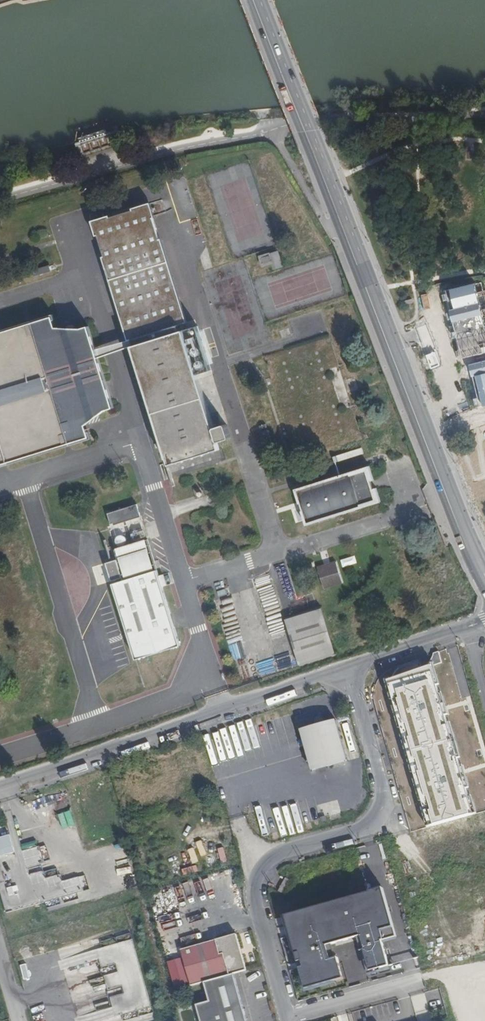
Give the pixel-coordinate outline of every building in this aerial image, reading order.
[(155,202),(158,214),(165,212),(161,200),(155,202)] [(150,206),(133,211),(166,316),(160,318),(163,330),(172,327),(193,394),(185,397),(194,425),(202,422),(213,457),(224,453),(222,445),(234,441),(229,427),(217,431),(213,418),(203,383),(187,332),(184,333),(182,327),(187,326),(150,206)] [(174,469),(213,457),(202,422),(194,425),(185,397),(193,394),(172,327),(163,330),(160,318),(166,316),(133,211),(95,223),(132,342),(134,350),(169,466),(173,465),(174,469)] [(274,255),(255,261),(259,272),(268,269),(269,274),(279,271),(274,255)] [(315,318),(296,324),(300,335),(318,330),(315,318)] [(0,338),(0,470),(93,441),(88,424),(117,415),(100,360),(97,353),(89,327),(61,336),(56,321),(0,338)] [(290,325),(280,328),(283,338),(293,335),(290,325)] [(329,338),(266,358),(298,456),(361,435),(329,338)] [(132,342),(97,353),(100,360),(134,350),(132,342)] [(364,450),(334,460),(336,465),(366,456),(364,450)] [(388,462),(299,490),(309,522),(398,494),(388,462)] [(134,504),(107,513),(111,526),(139,518),(134,504)] [(134,543),(136,544),(138,544),(140,543),(141,542),(142,540),(142,538),(141,536),(140,534),(138,533),(136,533),(134,534),(132,536),(132,538),(132,540),(132,542),(134,543)] [(116,547),(118,548),(121,549),(123,548),(125,547),(126,545),(126,543),(125,541),(124,539),(122,538),(120,538),(117,539),(116,541),(115,543),(115,545),(116,547)] [(145,542),(116,551),(125,581),(154,572),(145,542)] [(356,556),(342,560),(343,566),(357,563),(356,556)] [(334,559),(317,564),(323,587),(341,582),(334,559)] [(111,584),(122,580),(116,562),(106,566),(111,584)] [(156,573),(112,586),(134,660),(178,647),(156,573)] [(322,606),(287,617),(302,667),(338,656),(322,606)] [(243,681),(254,675),(250,668),(239,673),(243,681)] [(205,706),(201,695),(194,698),(198,708),(205,706)] [(279,713),(205,733),(213,763),(287,743),(279,713)] [(335,720),(300,730),(312,771),(347,761),(335,720)] [(258,813),(264,836),(273,834),(274,840),(314,830),(307,801),(258,813)] [(53,818),(57,831),(69,827),(65,814),(53,818)] [(473,819),(426,833),(430,850),(478,836),(473,819)] [(0,834),(0,840),(2,849),(0,850),(0,871),(10,910),(87,891),(84,876),(67,880),(65,873),(50,876),(48,869),(34,872),(32,865),(49,861),(45,844),(28,848),(26,843),(19,845),(16,830),(0,834)] [(225,848),(219,850),(223,863),(229,861),(225,848)] [(286,879),(279,891),(285,895),(292,883),(286,879)] [(300,967),(306,988),(344,978),(338,957),(336,957),(331,959),(327,945),(332,943),(357,937),(361,935),(365,949),(370,970),(393,964),(386,939),(400,935),(387,886),(374,889),(374,890),(286,914),(299,961),(303,960),(304,966),(300,967)] [(235,934),(182,949),(192,985),(205,981),(233,974),(245,970),(235,934)] [(327,945),(331,959),(336,957),(332,943),(327,945)] [(106,974),(108,987),(120,986),(118,973),(106,974)] [(233,974),(205,981),(210,1000),(197,1004),(201,1020),(247,1020),(233,974)]
